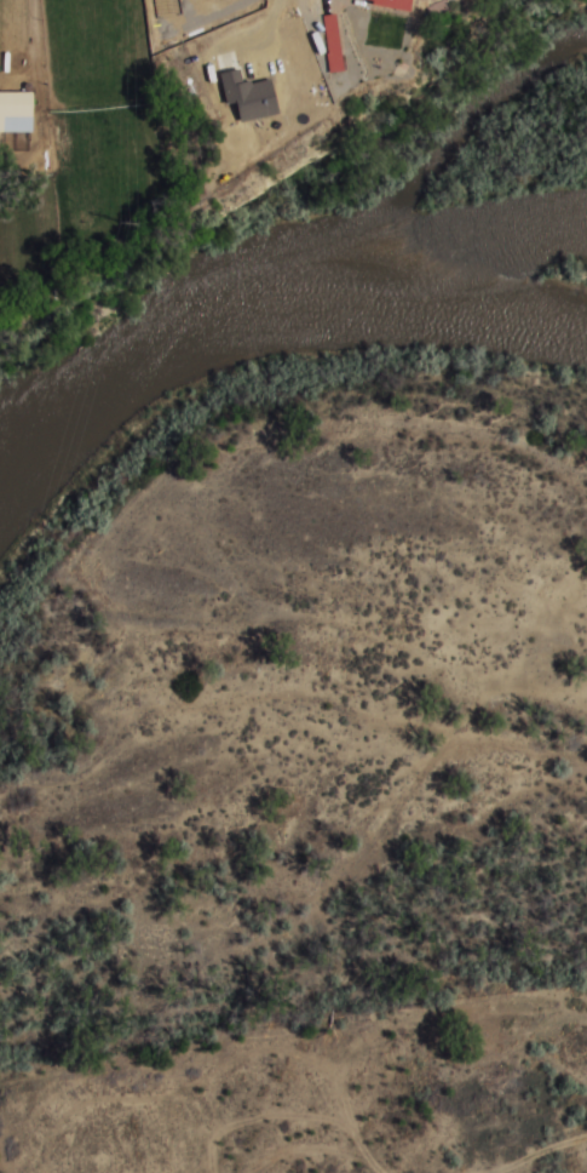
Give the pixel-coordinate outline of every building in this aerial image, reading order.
[(33,90),(0,90),(0,131),(33,131),(33,90)]
